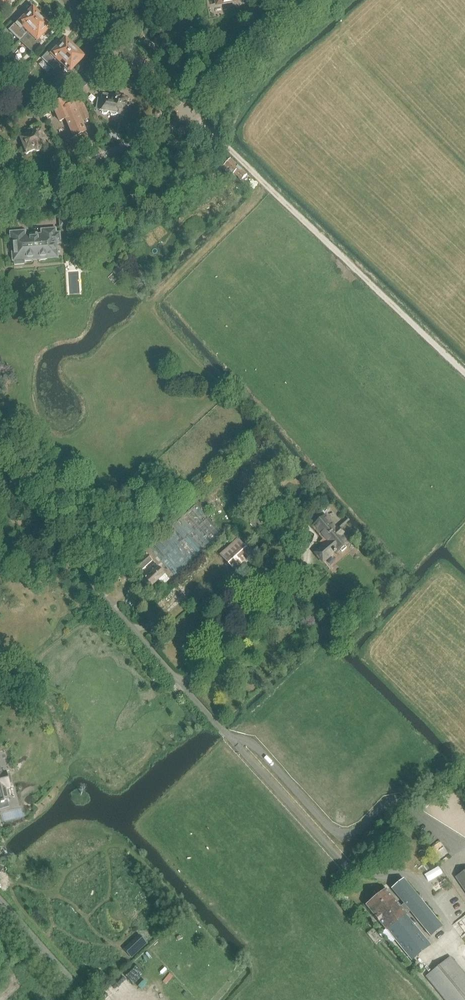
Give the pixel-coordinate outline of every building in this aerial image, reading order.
[(7,0),(0,0),(0,12),(2,14),(12,4),(7,0)] [(21,22),(19,20),(10,28),(22,39),(28,33),(43,18),(33,9),(21,22)] [(52,27),(43,18),(28,33),(22,39),(21,41),(32,52),(42,42),(39,40),(52,27)] [(60,64),(75,49),(72,46),(74,44),(68,39),(66,40),(52,55),(48,52),(41,59),(54,71),(60,64)] [(153,46),(146,40),(141,45),(148,51),(153,46)] [(75,49),(60,64),(70,73),(85,58),(75,49)] [(108,69),(103,61),(91,70),(97,77),(108,69)] [(12,101),(20,91),(15,86),(6,95),(12,101)] [(125,116),(127,99),(121,98),(121,96),(110,94),(109,95),(104,94),(100,112),(125,116)] [(42,106),(41,106),(37,100),(29,106),(28,107),(29,108),(33,113),(39,108),(42,106)] [(82,123),(90,119),(82,101),(74,104),(66,107),(67,109),(65,109),(64,106),(55,109),(61,122),(67,120),(74,138),(86,133),(82,123)] [(28,107),(29,106),(27,104),(20,108),(22,113),(29,108),(28,107)] [(47,109),(44,110),(42,106),(39,108),(45,117),(50,114),(47,109)] [(47,147),(41,130),(39,126),(32,129),(33,133),(20,139),(26,155),(35,152),(36,153),(39,153),(41,151),(42,149),(47,147)] [(195,165),(200,161),(190,152),(188,154),(186,153),(185,155),(195,165)] [(242,181),(247,175),(231,159),(224,166),(233,175),(234,173),(242,181)] [(61,227),(75,226),(74,215),(60,216),(61,227)] [(60,244),(59,234),(55,234),(55,231),(30,233),(30,236),(11,237),(12,246),(7,246),(8,254),(12,254),(13,263),(15,262),(15,263),(18,265),(22,265),(24,262),(59,260),(58,244),(60,244)] [(120,281),(129,273),(122,266),(114,273),(120,281)] [(158,567),(165,574),(173,583),(224,537),(204,513),(214,504),(206,495),(197,504),(144,551),(142,549),(126,563),(137,575),(153,561),(158,567)] [(252,524),(257,530),(264,525),(257,517),(254,519),(256,520),(252,524)] [(324,547),(316,554),(323,563),(333,554),(334,555),(336,553),(337,555),(340,552),(342,554),(347,550),(345,548),(348,545),(342,537),(344,535),(339,529),(337,531),(325,518),(314,527),(325,541),(321,544),(324,547)] [(220,555),(238,575),(256,558),(238,538),(220,555)] [(149,588),(165,574),(158,567),(142,581),(149,588)] [(0,802),(1,804),(4,803),(4,801),(8,800),(5,788),(9,787),(5,773),(1,774),(0,770),(0,802)] [(401,908),(406,915),(410,912),(431,937),(443,927),(404,880),(392,890),(404,905),(401,908)] [(406,915),(401,908),(386,890),(366,906),(386,930),(386,931),(405,916),(406,915)] [(385,939),(391,934),(413,961),(430,947),(405,916),(386,931),(386,930),(381,934),(385,939)] [(140,939),(135,943),(140,948),(144,943),(140,939)] [(458,966),(451,957),(426,977),(445,999),(464,999),(464,975),(458,966)]
